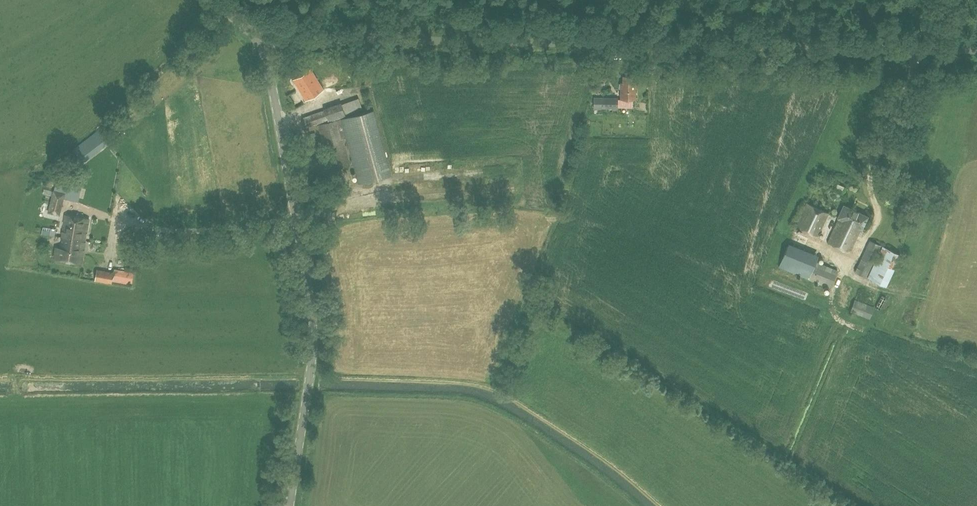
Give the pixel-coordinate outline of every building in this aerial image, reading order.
[(293,80),(306,100),(324,89),(311,69),(293,80)] [(636,99),(636,75),(623,75),(622,82),(621,82),(621,99),(636,99)] [(594,109),(618,109),(618,97),(594,97),(594,109)] [(393,173),(369,111),(343,122),(368,183),(393,173)] [(343,148),(337,128),(328,131),(334,151),(343,148)] [(47,213),(60,216),(65,193),(53,190),(47,213)] [(818,236),(828,212),(806,202),(796,227),(818,236)] [(839,218),(828,242),(850,253),(861,229),(862,229),(868,216),(844,205),(838,218),(839,218)] [(65,214),(61,236),(85,241),(89,218),(65,214)] [(352,222),(364,220),(363,214),(351,216),(352,222)] [(81,263),(85,241),(61,236),(59,247),(56,246),(54,258),(81,263)] [(886,287),(901,255),(870,240),(855,272),(886,287)] [(788,246),(780,267),(831,288),(838,271),(816,262),(818,258),(788,246)] [(95,280),(112,282),(113,272),(97,269),(95,280)] [(129,273),(118,272),(117,283),(137,284),(137,277),(129,277),(129,273)] [(850,311),(869,318),(874,307),(854,300),(850,311)]
